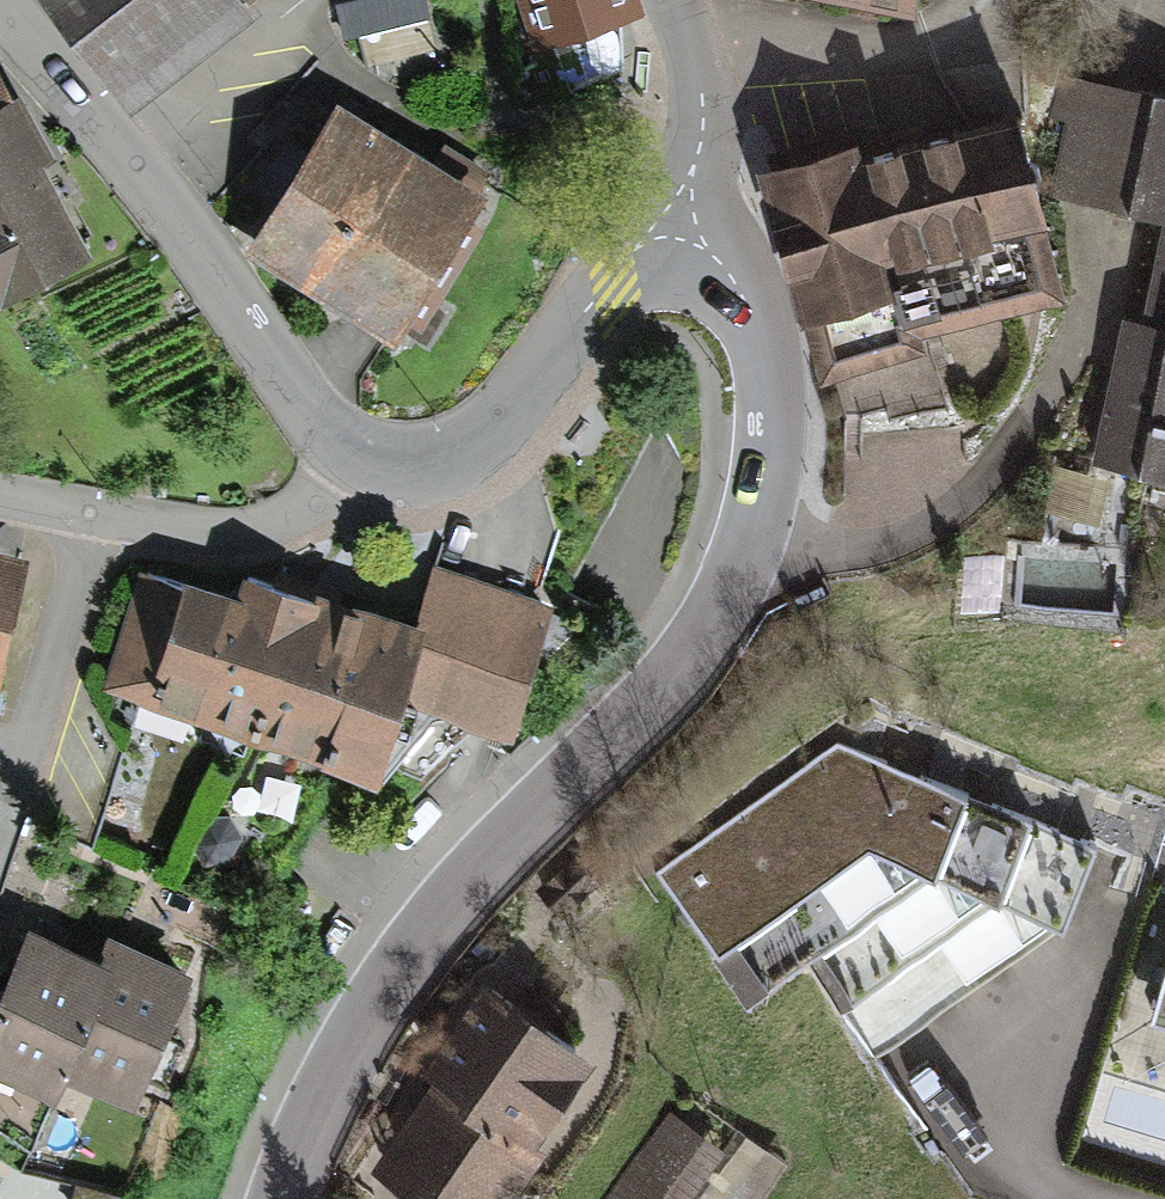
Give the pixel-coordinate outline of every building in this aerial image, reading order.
[(116,91),(233,0),(45,0),(116,91)] [(351,2),(353,48),(434,44),(431,0),(391,0),(351,2)] [(633,0),(528,0),(537,30),(633,0)] [(905,25),(910,0),(760,0),(905,25)] [(1074,82),(1049,197),(1164,222),(1164,102),(1074,82)] [(74,248),(26,158),(40,151),(6,87),(0,90),(0,288),(74,248)] [(477,195),(334,103),(242,244),(386,336),(477,195)] [(838,140),(741,167),(783,317),(791,314),(809,378),(911,350),(906,332),(1044,293),(993,112),(842,154),(838,140)] [(1147,331),(1127,326),(1096,469),(1164,484),(1164,247),(1147,331)] [(0,549),(0,658),(22,553),(0,549)] [(210,595),(127,568),(87,690),(350,775),(376,696),(400,622),(278,582),(241,570),(220,564),(210,595)] [(400,622),(376,696),(493,734),(535,605),(418,567),(400,622)] [(808,968),(870,1058),(1063,925),(1097,844),(1075,836),(985,802),(913,776),(835,747),(660,880),(746,1014),(808,968)] [(1154,879),(1164,882),(1164,843),(1154,879)] [(114,969),(36,934),(0,1014),(0,1081),(53,1105),(65,1077),(114,969)] [(195,975),(124,944),(114,969),(65,1077),(135,1108),(195,975)] [(1151,1015),(1164,1019),(1164,970),(1151,1015)] [(473,987),(360,1173),(404,1198),(495,1198),(584,1053),(473,987)] [(665,1114),(600,1198),(675,1198),(713,1150),(665,1114)] [(713,1198),(773,1198),(796,1168),(756,1140),(713,1198)]
